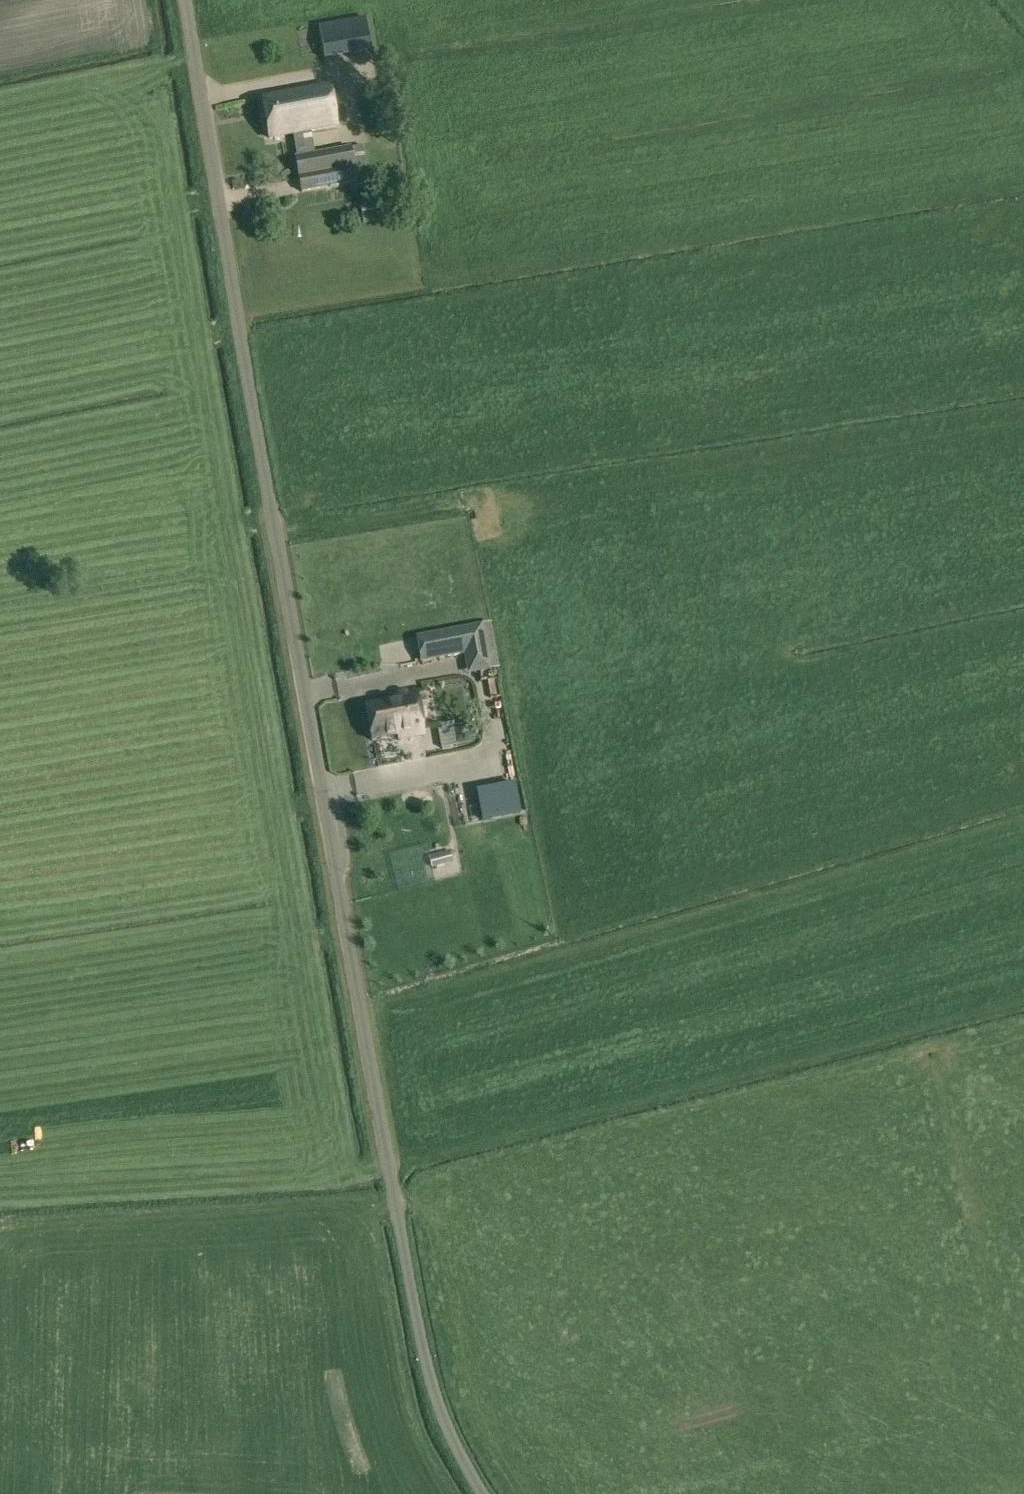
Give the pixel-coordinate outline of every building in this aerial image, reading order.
[(298,154),(299,157),(316,154),(315,151),(311,131),(337,126),(330,88),(262,100),(269,139),(294,134),(298,154)] [(363,146),(351,148),(316,154),(299,157),(294,158),(301,194),(358,183),(355,167),(367,165),(363,146)] [(393,222),(389,197),(360,201),(364,226),(393,222)] [(465,658),(470,678),(493,674),(484,628),(418,640),(423,666),(465,658)] [(392,703),(366,709),(374,743),(403,738),(404,741),(425,737),(417,695),(392,699),(392,703)] [(515,785),(475,792),(481,823),(521,816),(515,785)] [(454,864),(451,851),(430,857),(432,870),(454,864)]
